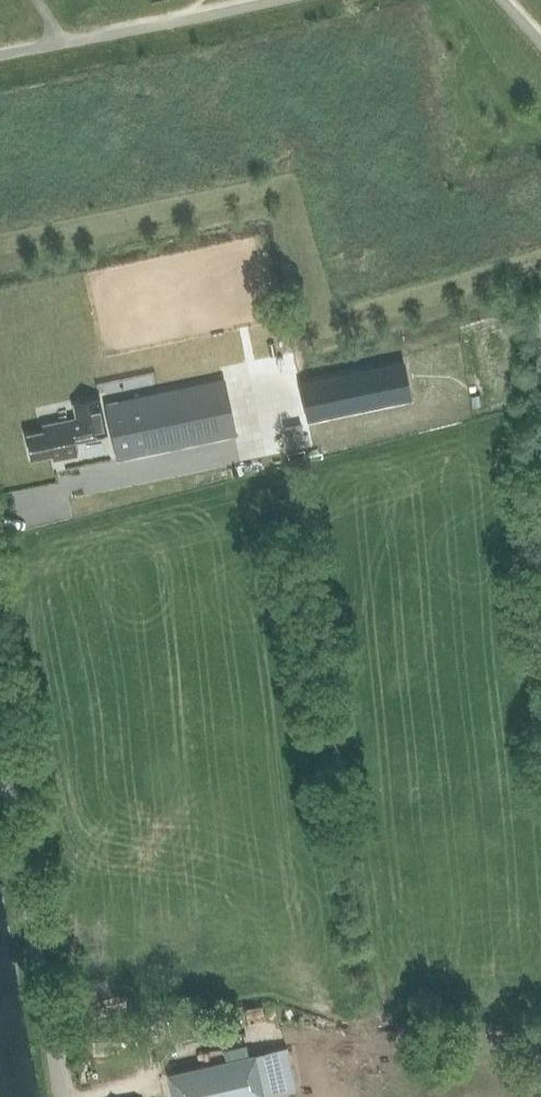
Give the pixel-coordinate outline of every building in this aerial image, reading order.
[(301,387),(308,423),(412,401),(405,365),(301,387)] [(27,434),(31,457),(53,453),(54,456),(62,454),(63,456),(76,454),(72,438),(80,436),(80,438),(112,431),(118,459),(234,434),(222,378),(107,402),(107,404),(101,406),(99,398),(73,403),(76,418),(43,425),(44,430),(27,434)] [(286,1047),(254,1054),(264,1096),(296,1090),(286,1047)] [(167,1073),(173,1096),(264,1096),(254,1054),(167,1073)]
